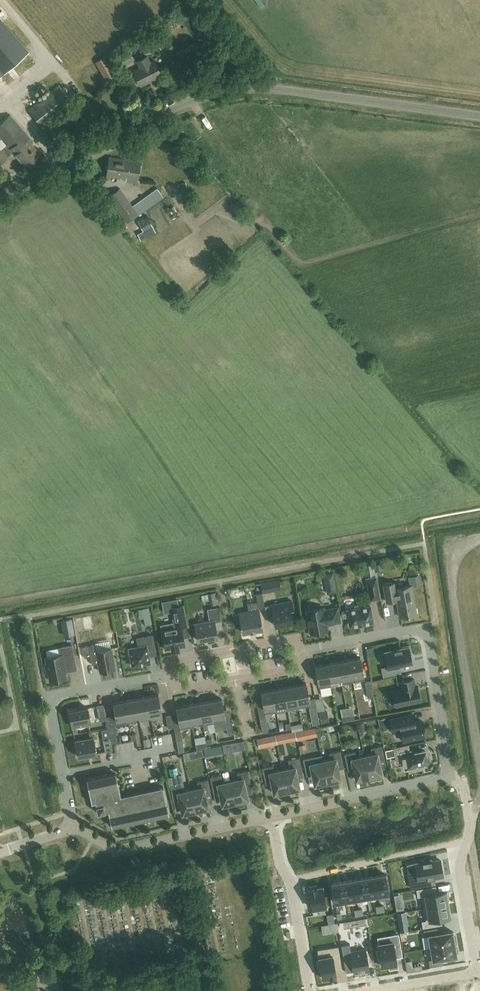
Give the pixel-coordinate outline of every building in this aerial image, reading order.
[(174,23),(167,12),(157,19),(165,30),(174,23)] [(9,68),(29,51),(0,18),(0,76),(9,68)] [(149,39),(157,50),(165,45),(157,34),(149,39)] [(120,66),(134,59),(129,48),(115,55),(120,66)] [(227,53),(220,56),(224,64),(231,60),(227,53)] [(150,79),(161,74),(154,60),(150,62),(147,55),(137,60),(140,67),(133,71),(140,85),(150,80),(150,79)] [(104,84),(116,77),(105,58),(96,63),(105,77),(101,79),(104,84)] [(38,132),(74,102),(59,83),(22,114),(38,132)] [(7,157),(13,151),(26,167),(41,154),(31,142),(33,141),(10,114),(0,123),(0,136),(7,144),(1,150),(0,149),(0,163),(7,157)] [(106,176),(121,178),(126,179),(126,181),(137,183),(141,161),(109,157),(106,176)] [(179,190),(187,187),(185,181),(177,185),(179,190)] [(127,222),(138,213),(119,187),(108,196),(127,222)] [(157,188),(133,206),(139,214),(163,196),(157,188)] [(153,227),(153,225),(147,215),(138,220),(144,232),(153,227)] [(384,571),(382,563),(374,564),(375,572),(384,571)] [(367,578),(371,600),(380,598),(376,577),(367,578)] [(269,591),(267,582),(261,583),(263,593),(269,591)] [(400,617),(416,614),(411,586),(396,589),(395,583),(384,585),(387,602),(397,600),(400,617)] [(256,594),(259,607),(265,606),(262,592),(256,594)] [(292,600),(271,604),(272,605),(266,606),(268,619),(274,618),(275,626),(293,622),(291,609),(293,609),(292,600)] [(373,622),(370,606),(364,607),(364,604),(355,606),(355,608),(347,610),(350,626),(373,622)] [(161,625),(166,649),(171,648),(171,649),(179,647),(185,646),(181,626),(187,625),(183,605),(171,608),(174,623),(161,625)] [(148,607),(138,609),(140,619),(150,617),(148,607)] [(209,621),(195,623),(198,640),(217,636),(215,622),(222,621),(219,607),(207,609),(209,621)] [(317,633),(317,632),(328,630),(327,624),(341,622),(338,607),(324,609),(324,607),(306,610),(309,629),(308,629),(309,634),(317,633)] [(259,609),(258,609),(239,613),(243,632),(250,631),(251,631),(251,630),(255,630),(262,628),(259,609)] [(78,632),(88,630),(86,619),(82,619),(81,617),(75,618),(78,632)] [(144,636),(146,645),(129,648),(130,651),(128,651),(129,658),(131,658),(132,666),(150,663),(147,648),(154,647),(152,635),(144,636)] [(82,647),(84,657),(90,656),(92,664),(98,663),(100,672),(115,669),(111,648),(97,651),(96,644),(82,647)] [(49,673),(50,681),(66,678),(65,672),(70,671),(68,660),(75,659),(73,645),(60,648),(61,655),(46,657),(47,663),(45,664),(47,674),(49,673)] [(412,653),(410,645),(402,647),(402,648),(385,652),(388,666),(382,668),(383,676),(397,673),(396,667),(399,666),(398,664),(412,662),(410,653),(412,653)] [(360,657),(350,659),(354,682),(365,680),(360,657)] [(338,662),(342,684),(354,682),(350,659),(338,662)] [(342,684),(338,662),(327,663),(331,686),(330,681),(338,680),(339,684),(342,684)] [(315,666),(319,688),(331,686),(327,663),(315,666)] [(420,700),(418,690),(417,685),(415,685),(413,678),(400,681),(401,688),(393,690),(396,706),(420,700)] [(365,682),(368,697),(374,696),(371,680),(365,682)] [(299,707),(310,705),(306,683),(295,685),(299,707)] [(288,709),(299,707),(295,685),(284,687),(288,709)] [(285,710),(288,709),(284,687),(272,689),(276,707),(284,705),(285,710)] [(276,707),(272,689),(261,691),(265,714),(277,711),(276,707)] [(151,719),(162,717),(158,694),(147,697),(151,719)] [(151,719),(147,697),(136,699),(139,716),(140,721),(151,719)] [(139,716),(136,699),(125,701),(128,718),(139,716)] [(214,723),(226,721),(222,699),(210,701),(213,718),(214,723)] [(117,725),(129,723),(128,718),(125,701),(113,703),(117,725)] [(202,720),(203,720),(213,718),(210,701),(199,703),(202,720)] [(202,720),(199,703),(188,705),(191,722),(192,722),(199,721),(200,726),(203,725),(203,720),(202,720)] [(180,729),(192,727),(192,722),(191,722),(188,705),(176,707),(180,729)] [(91,723),(88,707),(69,711),(72,727),(91,723)] [(328,722),(326,711),(319,712),(321,724),(328,722)] [(424,728),(423,722),(422,721),(421,720),(415,722),(413,714),(390,719),(392,732),(401,730),(403,741),(424,736),(423,728),(424,728)] [(166,716),(168,728),(174,727),(172,715),(166,716)] [(262,733),(268,732),(266,720),(260,721),(262,733)] [(228,735),(234,734),(232,722),(226,723),(228,735)] [(115,725),(108,726),(108,729),(110,737),(110,740),(112,749),(115,749),(114,744),(118,743),(117,739),(115,725)] [(302,730),(295,731),(297,740),(304,738),(302,730)] [(275,735),(276,743),(296,739),(295,731),(275,735)] [(96,753),(94,737),(75,741),(78,756),(96,753)] [(112,750),(110,737),(103,739),(105,751),(112,750)] [(266,737),(257,740),(260,749),(269,746),(266,737)] [(176,740),(179,752),(185,751),(182,739),(176,740)] [(379,774),(382,774),(378,759),(385,758),(382,745),(371,748),(372,754),(364,756),(369,778),(380,776),(379,774)] [(394,748),(397,762),(404,761),(406,768),(409,768),(410,770),(421,768),(420,765),(430,763),(428,755),(426,756),(425,750),(414,753),(413,751),(409,752),(407,745),(394,748)] [(331,759),(323,761),(328,783),(338,781),(338,779),(340,779),(337,764),(343,763),(340,750),(329,753),(331,759)] [(359,781),(369,778),(364,756),(357,757),(355,751),(344,754),(347,766),(353,765),(356,780),(358,779),(359,781)] [(317,785),(328,783),(323,761),(315,762),(314,756),(303,758),(305,771),(312,770),(315,784),(317,784),(317,785)] [(297,788),(300,788),(296,773),(302,772),(299,757),(288,760),(290,768),(282,770),(287,792),(298,790),(297,788)] [(277,794),(287,792),(282,770),(275,771),(273,765),(262,767),(265,780),(271,778),(274,793),(276,793),(277,794)] [(238,779),(230,781),(235,803),(246,801),(245,800),(248,799),(244,784),(251,783),(248,771),(237,773),(238,779)] [(95,802),(98,813),(108,811),(112,827),(112,826),(168,814),(169,814),(164,790),(122,800),(116,772),(115,773),(87,779),(92,803),(93,803),(92,802),(95,802)] [(219,790),(222,805),(224,804),(225,806),(235,803),(230,781),(223,783),(221,774),(210,777),(213,791),(219,790)] [(190,790),(195,812),(206,810),(205,808),(208,808),(204,793),(210,791),(208,779),(197,782),(198,788),(190,790)] [(185,814),(195,812),(190,790),(183,791),(181,783),(170,785),(173,800),(179,798),(182,813),(184,813),(185,814)] [(410,876),(409,876),(411,888),(426,885),(425,879),(435,877),(443,876),(440,860),(432,861),(431,858),(415,862),(417,877),(410,878),(410,876)] [(385,874),(374,876),(378,895),(389,893),(385,874)] [(374,876),(364,878),(367,897),(378,895),(374,876)] [(364,878),(353,880),(356,899),(367,897),(364,878)] [(353,880),(343,881),(346,900),(356,899),(353,880)] [(343,881),(331,883),(335,902),(346,900),(343,881)] [(323,886),(309,888),(313,915),(318,914),(317,908),(326,907),(323,886)] [(432,886),(416,889),(418,896),(422,896),(424,908),(448,904),(447,900),(449,899),(448,893),(446,893),(445,891),(433,893),(432,886)] [(426,920),(422,921),(423,927),(438,925),(437,919),(450,917),(448,904),(424,908),(426,920)] [(437,927),(424,930),(425,936),(429,936),(431,947),(454,943),(454,941),(456,941),(455,933),(453,934),(452,931),(438,933),(437,927)] [(379,950),(377,950),(378,958),(380,958),(381,965),(389,964),(389,966),(397,965),(394,947),(400,946),(398,934),(391,935),(392,941),(378,943),(379,950)] [(350,943),(341,945),(346,972),(354,970),(354,972),(369,970),(366,949),(351,951),(350,943)] [(433,959),(429,959),(430,966),(444,964),(443,958),(456,955),(456,952),(458,952),(457,945),(455,945),(454,943),(431,947),(433,959)] [(320,961),(318,962),(319,971),(321,970),(322,978),(336,975),(335,970),(333,960),(340,958),(338,946),(327,948),(328,956),(319,957),(320,961)]
